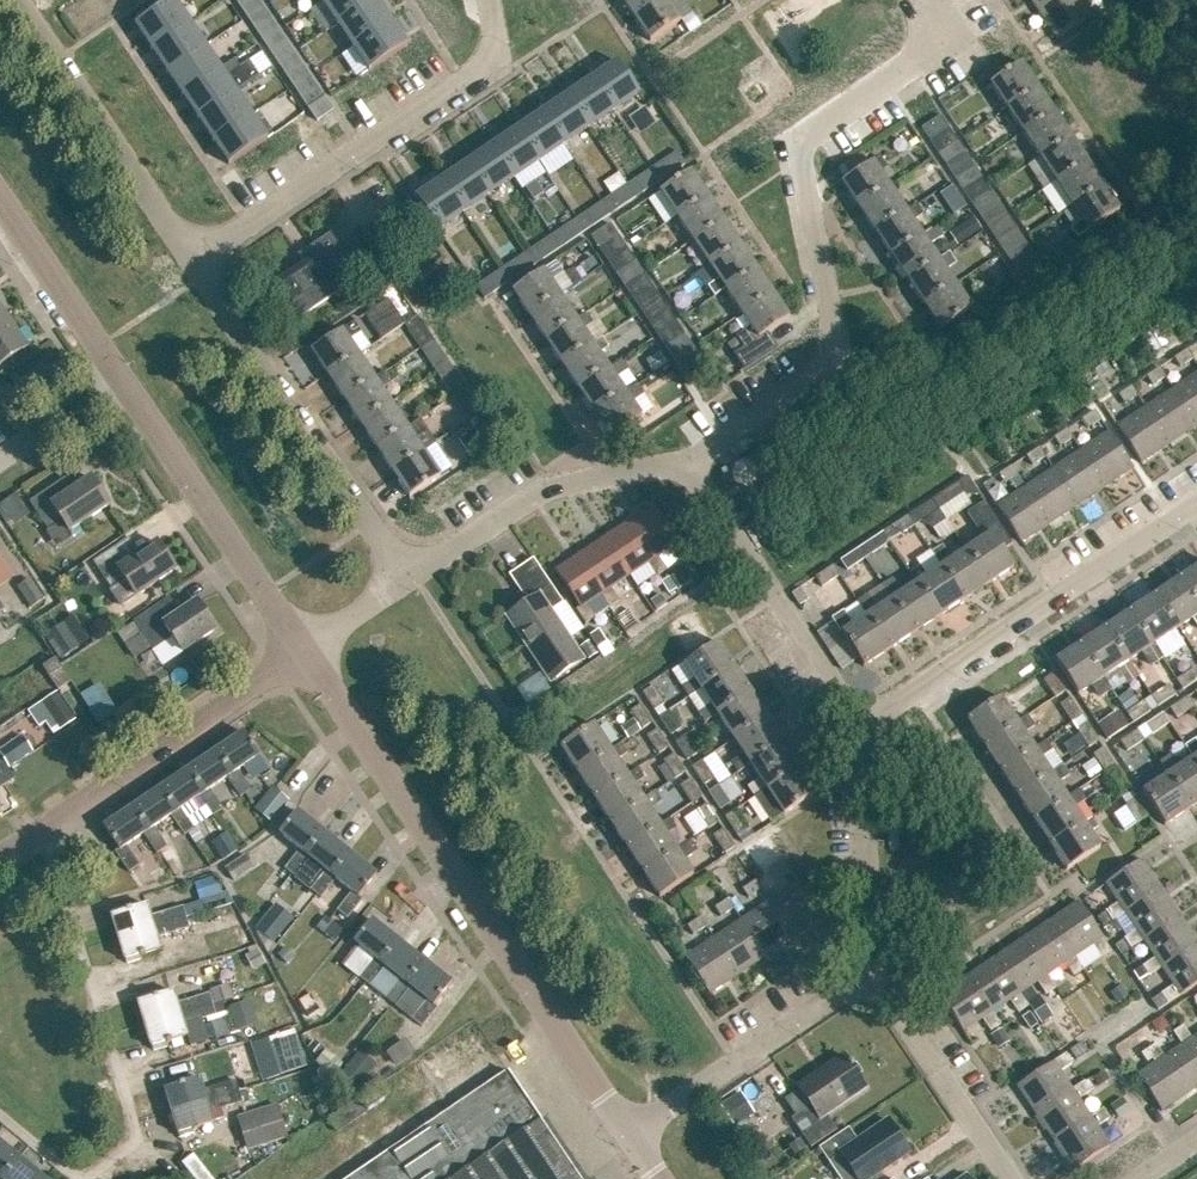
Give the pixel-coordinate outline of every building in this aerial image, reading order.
[(190,23),(175,0),(173,0),(135,25),(151,49),(190,23)] [(264,7),(259,0),(249,0),(240,6),(248,18),(264,7)] [(374,0),(324,0),(321,2),(337,25),(374,0)] [(391,22),(376,0),(374,0),(337,25),(352,48),(391,22)] [(631,17),(657,0),(620,0),(631,17)] [(631,17),(647,42),(679,22),(669,7),(680,0),(657,0),(631,17)] [(1055,0),(1030,0),(1037,12),(1055,0)] [(1037,12),(1056,40),(1092,16),(1104,8),(1099,0),(1055,0),(1037,12)] [(1104,8),(1114,2),(1113,0),(1099,0),(1104,8)] [(306,8),(322,32),(332,25),(316,1),(306,8)] [(255,29),(271,18),(264,7),(248,18),(255,29)] [(692,13),(680,21),(687,31),(699,23),(692,13)] [(263,41),(279,30),(271,18),(255,29),(263,41)] [(391,22),(352,48),(368,72),(407,46),(391,22)] [(167,72),(205,46),(190,23),(151,49),(167,72)] [(270,52),(287,41),(279,30),(263,41),(270,52)] [(278,64),(294,53),(287,41),(270,52),(278,64)] [(182,95),(221,69),(205,46),(167,72),(182,95)] [(286,75),(302,64),(294,53),(278,64),(286,75)] [(592,81),(612,111),(638,93),(618,63),(592,81)] [(1005,109),(1036,88),(1019,63),(988,84),(998,99),(986,108),(993,117),(1005,109)] [(293,86),(309,76),(302,64),(286,75),(293,86)] [(197,117),(236,92),(221,69),(182,95),(197,117)] [(301,98),(317,87),(309,76),(293,86),(301,98)] [(587,127),(612,111),(592,81),(567,98),(587,127)] [(309,109),(325,99),(317,87),(301,98),(309,109)] [(1021,133),(1052,113),(1036,88),(1005,109),(1021,133)] [(212,140),(251,114),(236,92),(197,117),(212,140)] [(562,144),(587,127),(567,98),(542,114),(562,144)] [(325,99),(309,109),(316,121),(332,110),(325,99)] [(1038,158),(1069,137),(1052,113),(1021,133),(1038,158)] [(251,114),(212,140),(228,164),(267,138),(251,114)] [(537,161),(562,144),(542,114),(517,131),(537,161)] [(929,142),(948,129),(939,117),(920,129),(929,142)] [(937,154),(956,142),(948,129),(929,142),(937,154)] [(512,177),(537,161),(517,131),(492,148),(512,177)] [(1054,182),(1085,161),(1069,137),(1038,158),(1054,182)] [(945,167),(964,154),(956,142),(937,154),(945,167)] [(487,194),(512,177),(492,148),(467,164),(487,194)] [(667,176),(685,164),(677,152),(659,164),(667,176)] [(954,179),(972,166),(964,154),(945,167),(954,179)] [(841,184),(858,209),(889,188),(879,174),(888,169),(880,157),(841,184)] [(1071,206),(1101,185),(1085,161),(1054,182),(1071,206)] [(462,211),(487,194),(467,164),(442,181),(462,211)] [(962,191),(981,178),(972,166),(954,179),(962,191)] [(643,193),(660,181),(652,169),(634,180),(643,193)] [(676,217),(707,196),(690,172),(660,192),(676,217)] [(970,203),(989,191),(981,178),(962,191),(970,203)] [(532,180),(522,188),(530,200),(541,192),(532,180)] [(436,228),(462,211),(442,181),(416,199),(436,228)] [(617,210),(635,198),(627,185),(609,197),(617,210)] [(1118,210),(1101,185),(1071,206),(1081,222),(1071,228),(1078,238),(1118,210)] [(874,233),(905,212),(889,188),(858,209),(874,233)] [(978,216),(997,203),(989,191),(970,203),(978,216)] [(693,241),(723,221),(707,196),(676,217),(693,241)] [(592,226),(610,215),(602,202),(584,214),(592,226)] [(987,228),(1006,215),(997,203),(978,216),(987,228)] [(914,206),(905,212),(874,233),(890,257),(921,236),(911,221),(921,215),(914,206)] [(995,240),(1014,228),(1006,215),(987,228),(995,240)] [(972,218),(948,234),(957,248),(981,231),(972,218)] [(567,243),(585,231),(577,219),(559,231),(567,243)] [(709,266),(740,245),(723,221),(693,241),(709,266)] [(600,250),(619,237),(610,224),(591,237),(600,250)] [(1003,252),(1022,240),(1014,228),(995,240),(1003,252)] [(341,249),(330,233),(309,247),(315,256),(276,282),(300,318),(340,291),(335,284),(353,272),(354,272),(369,262),(355,240),(341,249)] [(542,260),(560,248),(552,236),(534,248),(542,260)] [(907,281),(938,260),(921,236),(890,257),(907,281)] [(608,262),(627,249),(619,237),(600,250),(608,262)] [(1012,265),(1030,252),(1022,240),(1003,252),(1012,265)] [(725,290),(756,269),(740,245),(709,266),(725,290)] [(616,274),(635,262),(627,249),(608,262),(616,274)] [(1030,252),(1012,265),(1020,277),(1039,265),(1030,252)] [(517,277),(535,265),(527,253),(509,264),(517,277)] [(938,260),(907,281),(923,306),(954,285),(944,270),(952,264),(946,255),(938,260)] [(512,291),(529,316),(559,295),(549,280),(562,272),(555,262),(512,291)] [(624,286),(643,274),(635,262),(616,274),(624,286)] [(492,294),(510,282),(502,269),(484,281),(492,294)] [(742,314),(772,293),(756,269),(725,290),(742,314)] [(633,299),(652,286),(643,274),(624,286),(633,299)] [(954,285),(923,306),(940,330),(971,310),(954,285)] [(641,311),(660,298),(652,286),(633,299),(641,311)] [(545,340),(576,320),(566,305),(575,298),(569,289),(559,295),(529,316),(545,340)] [(789,318),(772,293),(742,314),(751,328),(736,338),(743,349),(733,356),(744,372),(778,350),(767,333),(789,318)] [(404,325),(417,316),(404,297),(391,306),(387,300),(364,315),(381,340),(404,325)] [(649,323),(668,311),(660,298),(641,311),(649,323)] [(9,319),(0,305),(0,325),(9,319)] [(657,336),(676,323),(668,311),(649,323),(657,336)] [(561,365),(592,344),(582,329),(592,323),(585,313),(576,320),(545,340),(561,365)] [(0,325),(0,365),(28,346),(9,319),(0,325)] [(420,349),(433,341),(420,322),(407,330),(420,349)] [(311,351),(327,376),(358,355),(349,341),(361,333),(354,323),(342,331),(311,351)] [(666,348),(685,335),(676,323),(657,336),(666,348)] [(674,360),(693,348),(685,335),(666,348),(674,360)] [(578,389),(608,368),(599,354),(608,347),(601,338),(592,344),(561,365),(578,389)] [(436,373),(449,365),(436,346),(424,354),(436,373)] [(682,373),(701,360),(693,348),(674,360),(682,373)] [(660,351),(646,360),(654,372),(668,363),(660,351)] [(1180,369),(1193,361),(1186,352),(1174,360),(1180,369)] [(344,401),(375,380),(358,355),(327,376),(344,401)] [(701,360),(682,373),(691,385),(710,373),(701,360)] [(594,413),(625,393),(608,368),(578,389),(594,413)] [(453,398),(465,389),(453,370),(440,379),(453,398)] [(1152,387),(1165,379),(1159,370),(1146,378),(1152,387)] [(360,425),(391,404),(382,391),(393,383),(386,372),(375,380),(344,401),(360,425)] [(1196,427),(1196,375),(1172,391),(1196,427)] [(637,385),(625,393),(594,413),(611,438),(641,417),(631,402),(643,394),(637,385)] [(1125,406),(1137,398),(1131,388),(1118,397),(1125,406)] [(1169,446),(1196,427),(1172,391),(1145,409),(1169,446)] [(469,422),(482,414),(469,395),(456,403),(469,422)] [(376,449),(407,428),(391,404),(360,425),(376,449)] [(1140,465),(1169,446),(1145,409),(1116,428),(1140,465)] [(1088,430),(1100,422),(1094,413),(1081,421),(1088,430)] [(485,446),(498,438),(485,419),(472,427),(474,431),(485,446)] [(392,473),(423,453),(415,440),(426,433),(419,421),(407,428),(376,449),(392,473)] [(474,431),(461,440),(471,455),(485,446),(474,431)] [(1059,449),(1072,441),(1066,431),(1053,440),(1059,449)] [(1080,452),(1104,489),(1133,470),(1108,433),(1080,452)] [(1032,467),(1044,459),(1038,450),(1025,458),(1032,467)] [(1077,507),(1104,489),(1080,452),(1053,470),(1077,507)] [(423,453),(392,473),(409,498),(440,477),(423,453)] [(1004,485),(1017,477),(1011,468),(998,476),(1004,485)] [(1049,525),(1077,507),(1053,470),(1025,488),(1049,525)] [(74,490),(66,478),(29,503),(48,531),(62,521),(70,533),(110,506),(91,479),(74,490)] [(946,505),(964,494),(957,484),(940,495),(946,505)] [(1021,544),(1049,525),(1025,488),(997,507),(1021,544)] [(0,512),(0,514),(10,528),(30,514),(19,499),(0,512)] [(933,528),(946,520),(933,501),(915,512),(922,522),(933,528)] [(966,551),(988,585),(1014,568),(1003,551),(1012,545),(984,503),(967,514),(978,531),(981,529),(986,537),(966,551)] [(653,560),(657,557),(671,548),(679,561),(689,554),(680,540),(676,542),(652,507),(628,523),(653,560)] [(897,538),(914,527),(908,517),(890,529),(897,538)] [(666,570),(657,557),(653,560),(628,523),(604,539),(629,576),(647,564),(655,577),(666,570)] [(872,554),(889,543),(883,534),(866,545),(872,554)] [(610,589),(629,576),(604,539),(580,555),(605,592),(600,596),(608,608),(618,602),(610,589)] [(118,545),(93,562),(115,595),(122,606),(136,597),(176,571),(157,543),(129,562),(118,545)] [(988,585),(966,551),(953,559),(944,545),(933,552),(942,566),(941,567),(963,601),(988,585)] [(847,571),(864,560),(858,550),(841,562),(847,571)] [(586,605),(600,596),(605,592),(580,555),(556,571),(579,607),(575,610),(585,624),(594,618),(586,605)] [(563,604),(533,559),(508,576),(523,597),(525,595),(531,605),(526,609),(523,605),(507,615),(552,682),(582,662),(549,613),(563,604)] [(11,579),(0,561),(0,586),(11,579)] [(963,601),(941,567),(928,576),(922,566),(912,573),(918,582),(916,584),(938,618),(963,601)] [(822,588),(839,576),(833,567),(816,578),(822,588)] [(1180,579),(1196,605),(1196,568),(1180,579)] [(682,570),(670,577),(678,590),(690,582),(682,570)] [(669,577),(661,583),(669,595),(677,589),(669,577)] [(33,606),(44,599),(30,578),(19,585),(33,606)] [(938,618),(916,584),(904,591),(895,578),(884,585),(892,599),(891,600),(913,634),(938,618)] [(1180,579),(1155,596),(1177,629),(1192,620),(1196,617),(1196,605),(1180,579)] [(801,589),(791,595),(799,607),(809,601),(801,589)] [(659,595),(649,601),(656,611),(666,605),(659,595)] [(877,609),(868,595),(857,602),(867,616),(866,617),(889,651),(913,634),(891,600),(877,609)] [(1153,646),(1154,645),(1177,629),(1155,596),(1130,612),(1153,646)] [(197,602),(168,622),(157,606),(134,622),(154,651),(172,638),(182,653),(216,631),(197,602)] [(832,619),(863,667),(889,651),(866,617),(852,626),(842,612),(832,619)] [(1163,659),(1154,645),(1153,646),(1130,612),(1106,628),(1128,662),(1144,652),(1153,665),(1163,659)] [(43,638),(59,662),(79,649),(63,625),(43,638)] [(1128,662),(1106,628),(1081,645),(1104,678),(1105,677),(1117,669),(1128,662)] [(597,630),(589,635),(598,648),(606,643),(597,630)] [(589,642),(580,647),(588,660),(597,655),(589,642)] [(701,690),(734,668),(717,643),(684,665),(694,680),(684,686),(691,696),(700,690),(701,690)] [(1113,691),(1105,677),(1104,678),(1081,645),(1055,662),(1078,695),(1092,686),(1101,699),(1113,691)] [(58,690),(71,682),(55,659),(43,668),(58,690)] [(1128,662),(1117,669),(1127,684),(1138,677),(1128,662)] [(717,715),(750,693),(734,668),(701,690),(710,705),(700,711),(707,722),(717,715)] [(1196,681),(1196,674),(1194,669),(1176,681),(1183,690),(1196,681)] [(539,673),(515,689),(526,706),(550,690),(539,673)] [(1055,698),(1064,692),(1053,675),(1043,681),(1055,698)] [(1158,707),(1175,696),(1169,686),(1151,698),(1158,707)] [(654,711),(664,704),(652,687),(643,693),(654,711)] [(733,740),(767,718),(750,693),(717,715),(733,740)] [(1128,693),(1117,700),(1125,712),(1136,705),(1128,693)] [(58,694),(29,713),(39,728),(46,723),(54,735),(76,721),(58,694)] [(983,746),(1017,724),(1000,698),(966,721),(983,746)] [(1176,720),(1194,708),(1187,698),(1170,710),(1176,720)] [(1071,724),(1081,717),(1069,699),(1059,706),(1071,724)] [(122,727),(140,716),(131,700),(113,711),(122,727)] [(1133,724),(1150,712),(1144,703),(1127,714),(1133,724)] [(642,729),(652,723),(640,705),(630,712),(642,729)] [(1104,736),(1124,725),(1116,710),(1096,722),(1104,736)] [(671,736),(680,729),(668,712),(659,718),(671,736)] [(1151,736),(1169,725),(1162,715),(1145,726),(1151,736)] [(750,765),(783,743),(767,718),(733,740),(743,754),(733,761),(740,771),(750,765)] [(983,746),(999,771),(1033,749),(1023,734),(1032,728),(1025,718),(1017,724),(983,746)] [(633,720),(620,728),(627,739),(640,731),(633,720)] [(611,751),(610,749),(594,725),(560,747),(577,773),(611,751)] [(1088,749),(1098,742),(1086,725),(1076,731),(1088,749)] [(658,754),(668,748),(656,730),(646,736),(658,754)] [(1126,753),(1144,741),(1137,731),(1120,743),(1126,753)] [(231,776),(227,778),(240,797),(251,790),(238,771),(259,756),(243,732),(214,752),(231,776)] [(1072,758),(1087,748),(1078,735),(1063,746),(1072,758)] [(687,760),(697,754),(685,737),(676,743),(687,760)] [(0,753),(10,769),(33,753),(23,738),(0,753)] [(1194,738),(1184,745),(1193,758),(1192,759),(1196,767),(1196,742),(1194,738)] [(1016,796),(1050,773),(1041,760),(1053,752),(1046,742),(1034,750),(1033,749),(999,771),(1016,796)] [(627,775),(626,774),(616,760),(626,753),(619,743),(610,749),(611,751),(577,773),(593,798),(627,775)] [(754,798),(800,768),(783,743),(750,765),(760,780),(748,788),(754,798)] [(1104,774),(1114,767),(1102,750),(1092,756),(1104,774)] [(210,790),(227,778),(231,776),(214,752),(187,770),(203,794),(199,797),(212,816),(223,809),(210,790)] [(1192,759),(1180,767),(1170,753),(1159,761),(1169,775),(1167,776),(1190,809),(1196,804),(1196,767),(1192,759)] [(675,779),(684,773),(673,755),(663,761),(675,779)] [(8,768),(2,759),(0,760),(0,773),(8,768)] [(1093,761),(1084,767),(1092,778),(1100,772),(1093,761)] [(704,785),(713,779),(701,762),(692,768),(704,785)] [(1032,820),(1066,798),(1057,785),(1069,777),(1062,767),(1050,774),(1050,773),(1016,796),(1032,820)] [(0,773),(0,787),(15,777),(8,768),(0,773)] [(643,800),(633,785),(643,778),(636,768),(626,774),(627,775),(593,798),(610,823),(643,800)] [(800,768),(754,798),(771,823),(783,815),(817,793),(800,768)] [(182,808),(199,797),(203,794),(187,770),(159,789),(175,813),(171,816),(184,835),(195,828),(182,808)] [(1121,799),(1130,792),(1119,774),(1109,781),(1121,799)] [(1164,826),(1190,809),(1167,776),(1142,792),(1164,826)] [(691,804),(701,798),(689,780),(680,786),(691,804)] [(274,819),(290,799),(275,787),(259,807),(261,809),(258,812),(268,826),(273,819),(274,819)] [(720,811),(730,804),(718,787),(708,793),(720,811)] [(154,827),(171,816),(175,813),(159,789),(131,807),(148,831),(143,834),(157,854),(167,847),(154,827)] [(1049,845),(1082,823),(1074,809),(1085,802),(1078,791),(1066,799),(1066,798),(1032,820),(1049,845)] [(1137,823),(1147,816),(1135,799),(1125,805),(1137,823)] [(610,823),(626,847),(660,825),(659,824),(643,800),(610,823)] [(708,829),(717,822),(705,805),(696,811),(708,829)] [(127,845),(143,834),(148,831),(131,807),(103,827),(118,850),(115,852),(129,873),(140,865),(127,845)] [(305,855),(323,833),(296,811),(278,834),(299,850),(284,869),(295,877),(309,859),(305,855)] [(746,829),(734,811),(725,817),(737,835),(746,829)] [(676,850),(676,849),(666,834),(676,828),(669,818),(659,824),(660,825),(626,847),(643,872),(676,850)] [(1092,819),(1084,825),(1082,823),(1049,845),(1066,871),(1100,849),(1089,833),(1097,828),(1092,819)] [(724,854),(734,847),(722,830),(713,836),(724,854)] [(331,876),(349,853),(323,833),(305,855),(309,859),(326,871),(311,890),(321,898),(335,879),(331,876)] [(228,834),(212,844),(224,862),(240,852),(228,834)] [(676,850),(643,872),(659,898),(693,875),(683,860),(697,851),(690,840),(676,849),(676,850)] [(331,876),(335,879),(351,892),(337,911),(347,919),(362,899),(359,897),(376,875),(349,853),(331,876)] [(253,868),(245,856),(225,869),(233,881),(253,868)] [(1124,913),(1161,889),(1142,860),(1105,885),(1117,904),(1105,912),(1111,921),(1124,913)] [(776,881),(789,872),(782,863),(770,871),(776,881)] [(216,877),(196,883),(202,902),(222,895),(216,877)] [(748,899),(760,891),(754,881),(742,890),(748,899)] [(768,903),(792,939),(820,920),(797,884),(768,903)] [(1142,940),(1179,916),(1161,889),(1124,913),(1135,931),(1123,939),(1130,949),(1142,941),(1142,940)] [(714,892),(708,896),(714,905),(720,901),(714,892)] [(720,917),(733,909),(727,900),(714,908),(720,917)] [(764,957),(792,939),(768,903),(741,921),(764,957)] [(1070,954),(1071,953),(1089,942),(1100,958),(1110,952),(1077,903),(1049,922),(1070,954)] [(117,939),(177,920),(175,912),(174,910),(150,917),(146,906),(130,911),(130,909),(125,911),(125,908),(111,913),(112,916),(111,917),(117,939)] [(292,921),(274,906),(256,929),(274,944),(292,921)] [(182,907),(174,910),(175,912),(177,920),(186,918),(182,907)] [(1104,913),(1096,918),(1102,926),(1110,921),(1104,913)] [(1160,968),(1196,943),(1179,916),(1142,940),(1142,941),(1154,959),(1142,967),(1148,976),(1148,977),(1161,969),(1160,968)] [(325,917),(316,929),(334,943),(343,930),(325,917)] [(693,936),(705,927),(699,918),(687,927),(693,936)] [(372,919),(354,942),(374,958),(359,977),(366,982),(369,985),(384,966),(381,963),(399,941),(372,919)] [(177,920),(117,939),(124,961),(126,961),(127,964),(140,960),(140,958),(144,956),(144,955),(160,950),(156,938),(181,931),(177,920)] [(737,975),(764,957),(741,921),(713,939),(737,975)] [(1071,953),(1070,954),(1049,922),(1021,940),(1043,972),(1044,972),(1061,960),(1073,977),(1082,970),(1071,953)] [(709,994),(737,975),(713,939),(685,958),(709,994)] [(1123,939),(1114,945),(1121,955),(1130,949),(1123,939)] [(1043,972),(1021,940),(994,958),(1015,991),(1016,990),(1034,978),(1045,995),(1055,988),(1044,972),(1043,972)] [(399,941),(381,963),(384,966),(401,979),(386,998),(396,1006),(396,1005),(411,987),(407,984),(425,962),(399,941)] [(1196,984),(1196,944),(1196,943),(1160,968),(1161,969),(1172,986),(1160,994),(1167,1004),(1196,984)] [(285,947),(278,956),(288,964),(295,956),(285,947)] [(1027,1007),(1016,990),(1015,991),(994,958),(967,977),(988,1009),(989,1008),(1006,997),(1017,1013),(1027,1007)] [(411,987),(396,1005),(412,1018),(412,1019),(422,1027),(438,1008),(434,1005),(452,984),(425,962),(407,984),(411,987)] [(1142,967),(1133,973),(1139,982),(1148,976),(1142,967)] [(204,973),(210,997),(230,992),(224,968),(204,973)] [(1000,1025),(989,1008),(988,1009),(967,977),(938,996),(960,1028),(979,1015),(990,1031),(1000,1025)] [(1122,989),(1112,996),(1117,1004),(1127,998),(1122,989)] [(144,1026),(204,1007),(201,997),(177,1004),(173,992),(157,997),(157,996),(152,997),(151,995),(138,999),(139,1003),(137,1003),(144,1026)] [(1160,994),(1151,1001),(1158,1011),(1167,1004),(1160,994)] [(1038,998),(1029,1004),(1041,1022),(1050,1016),(1038,998)] [(236,1027),(256,1020),(250,1001),(229,1008),(236,1027)] [(204,1007),(144,1026),(151,1048),(152,1047),(153,1051),(167,1047),(166,1044),(171,1043),(171,1042),(187,1037),(183,1025),(202,1019),(207,1018),(204,1007)] [(1029,1013),(1022,1018),(1029,1029),(1036,1024),(1029,1013)] [(209,1041),(202,1019),(183,1025),(187,1037),(190,1047),(209,1041)] [(1192,1040),(1183,1027),(1173,1033),(1182,1046),(1170,1054),(1195,1091),(1196,1089),(1196,1036),(1192,1040)] [(267,1038),(279,1075),(305,1067),(293,1029),(267,1038)] [(1001,1031),(993,1037),(999,1047),(1007,1041),(1001,1031)] [(1081,1043),(1070,1051),(1075,1059),(1087,1052),(1081,1043)] [(1195,1091),(1170,1054),(1164,1058),(1156,1045),(1141,1055),(1147,1064),(1152,1060),(1155,1065),(1138,1076),(1162,1113),(1195,1091)] [(331,1075),(341,1064),(325,1049),(322,1053),(319,1056),(315,1061),(331,1075)] [(1035,1114),(1072,1090),(1059,1072),(1072,1063),(1065,1053),(1016,1086),(1035,1114)] [(837,1130),(826,1114),(865,1088),(844,1056),(798,1087),(814,1110),(796,1122),(793,1118),(791,1119),(811,1147),(837,1130)] [(370,1071),(354,1058),(341,1076),(356,1088),(370,1071)] [(1103,1072),(1094,1078),(1099,1085),(1108,1079),(1103,1072)] [(507,1073),(350,1178),(579,1178),(507,1073)] [(171,1113),(231,1094),(227,1084),(203,1091),(200,1079),(184,1084),(183,1083),(179,1084),(178,1082),(164,1086),(165,1090),(164,1090),(171,1113)] [(1054,1142),(1090,1118),(1078,1100),(1091,1091),(1085,1082),(1072,1091),(1072,1090),(1035,1114),(1054,1142)] [(338,1133),(386,1101),(378,1089),(330,1121),(338,1133)] [(231,1094),(171,1113),(177,1135),(179,1135),(180,1138),(194,1134),(193,1132),(198,1130),(197,1129),(213,1124),(210,1112),(234,1105),(231,1094)] [(749,1117),(736,1098),(723,1106),(736,1126),(749,1117)] [(1121,1100),(1111,1107),(1119,1118),(1129,1111),(1121,1100)] [(276,1107),(240,1118),(249,1149),(286,1138),(276,1107)] [(1090,1118),(1054,1142),(1073,1171),(1109,1146),(1097,1128),(1109,1119),(1103,1109),(1090,1118)] [(887,1120),(852,1144),(843,1132),(819,1148),(840,1178),(868,1178),(908,1152),(887,1120)] [(800,1141),(789,1147),(794,1155),(805,1149),(800,1141)] [(19,1160),(0,1144),(0,1178),(3,1178),(19,1160)] [(19,1160),(3,1178),(42,1178),(19,1160)]
